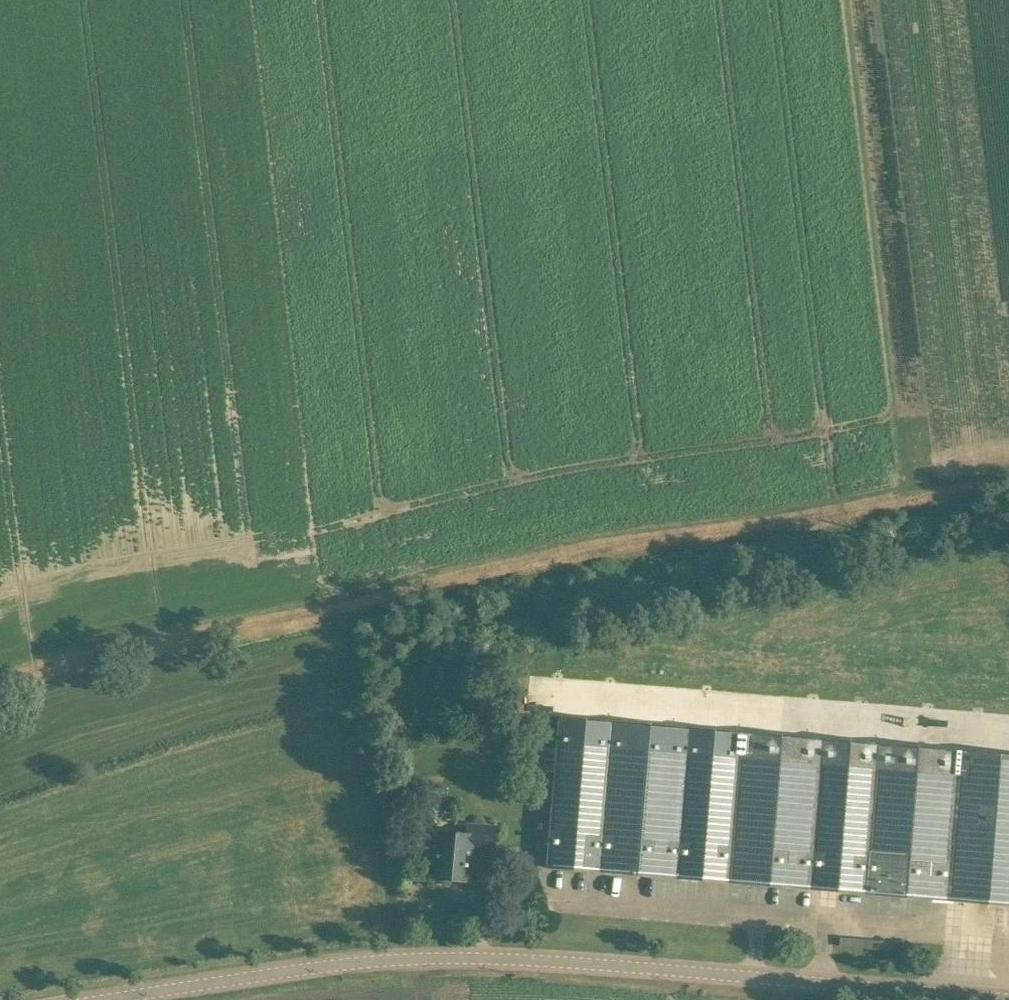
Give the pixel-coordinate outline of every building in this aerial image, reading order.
[(741,733),(559,718),(557,749),(545,748),(543,772),(555,773),(547,868),(1008,906),(1008,755),(741,733)] [(833,738),(834,727),(820,725),(819,737),(833,738)] [(494,855),(494,854),(497,824),(465,822),(464,833),(437,831),(434,878),(469,881),(472,853),(494,855)]
